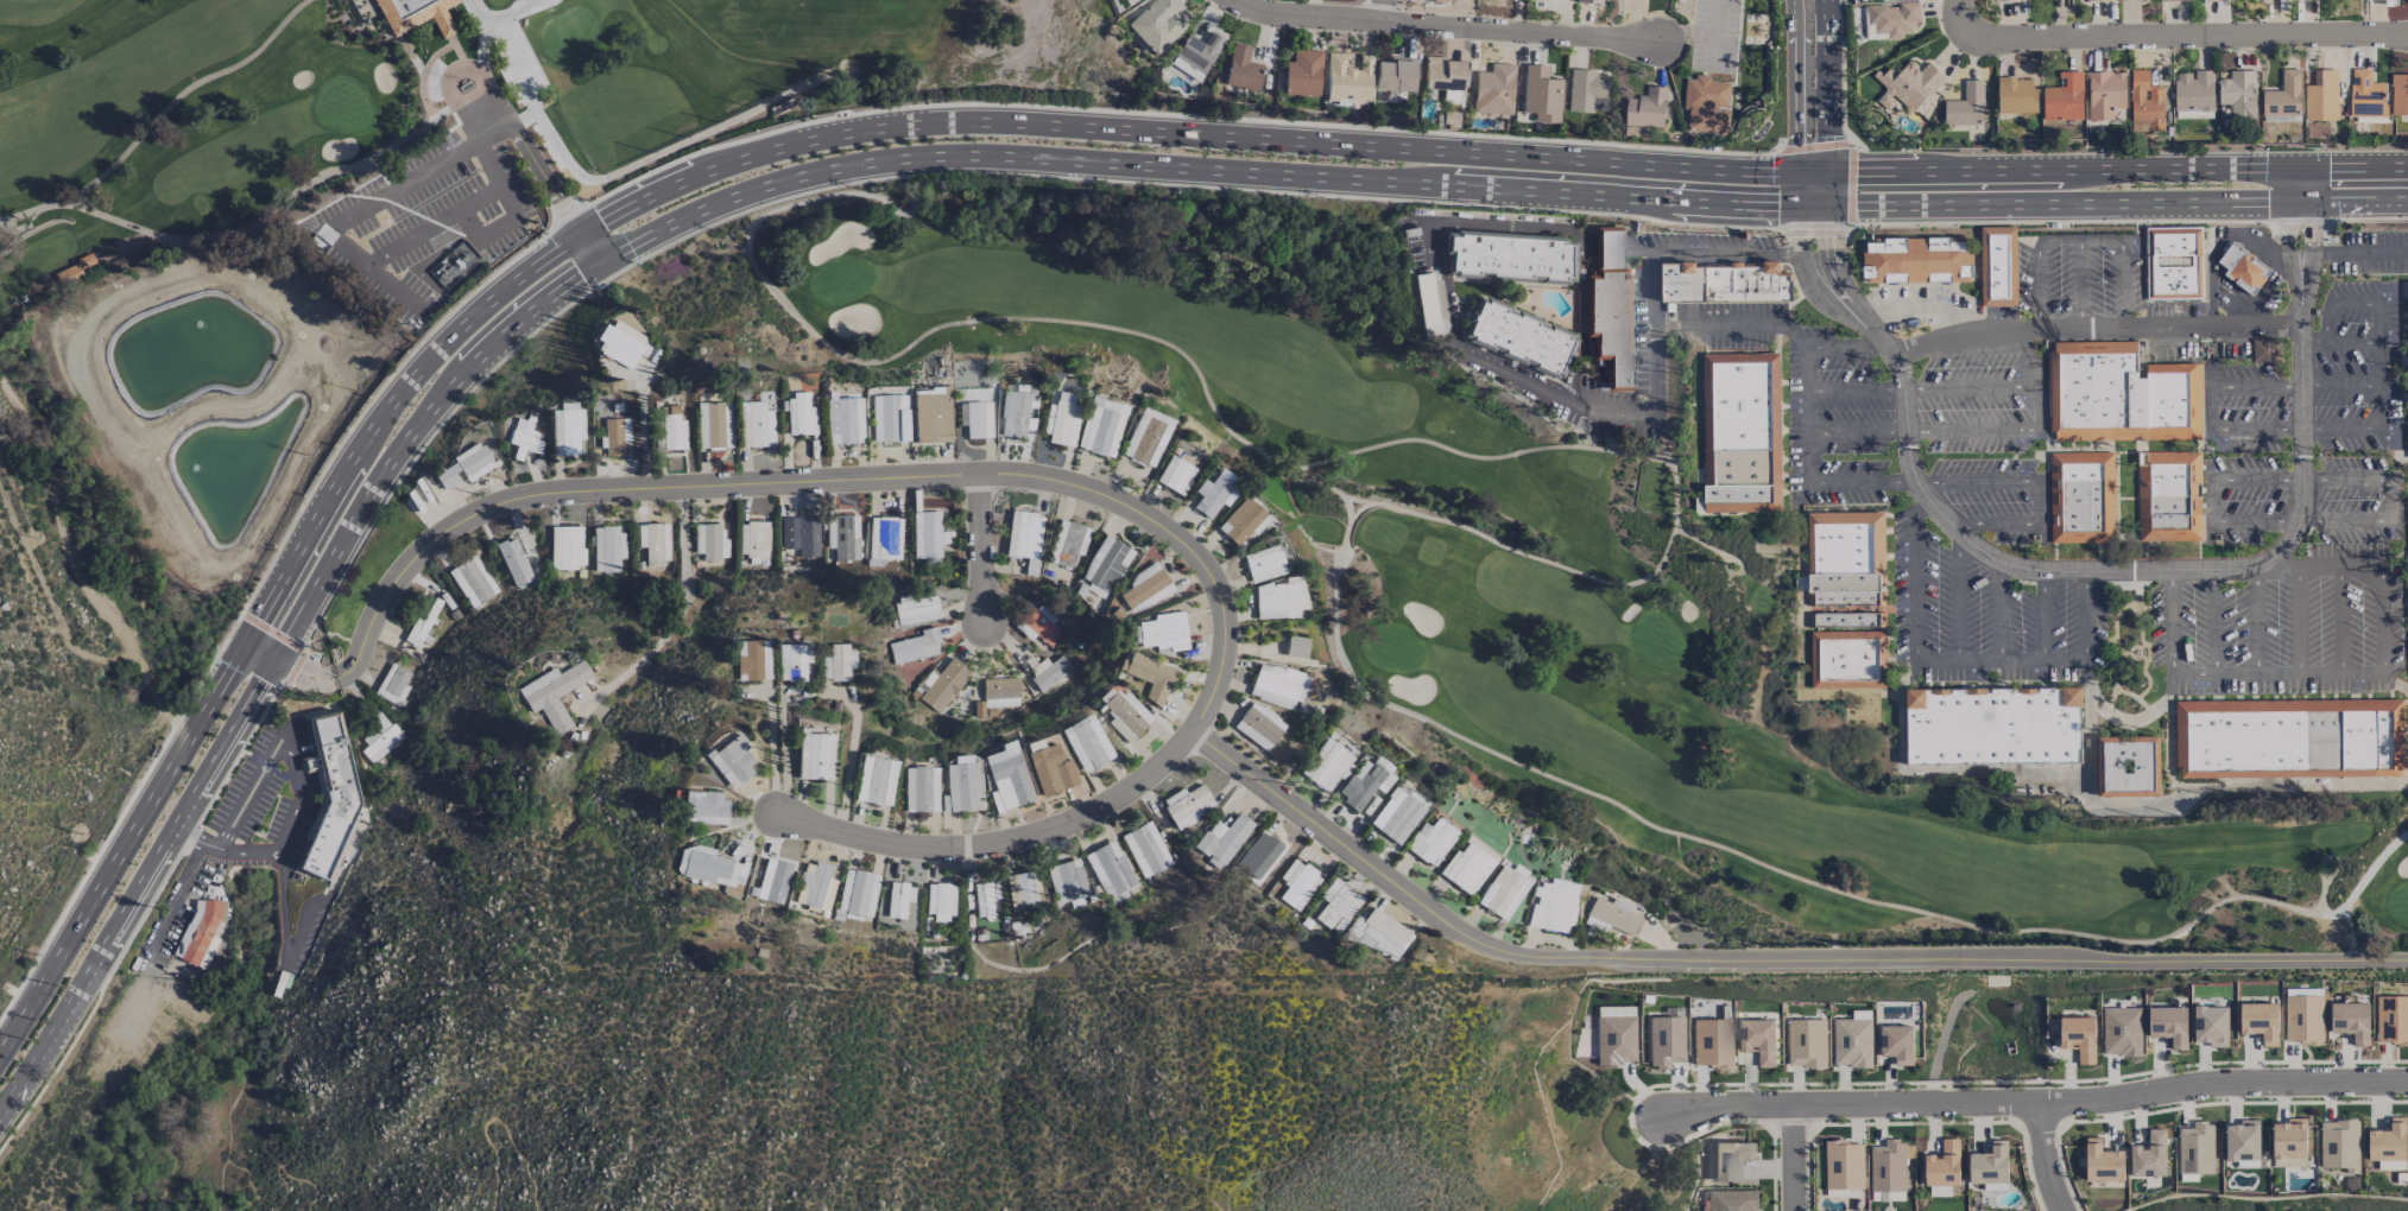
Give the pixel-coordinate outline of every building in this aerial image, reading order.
[(391,38),(371,0),(457,0),(457,1),(444,9),(456,32),(449,36),(442,39),(430,18),(399,34),(391,38)] [(1153,57),(1187,25),(1176,13),(1183,7),(1176,0),(1152,0),(1124,25),(1153,57)] [(1864,5),(1866,37),(1887,36),(1888,39),(1903,38),(1903,33),(1912,32),(1912,22),(1920,21),(1919,3),(1864,5)] [(1225,39),(1211,31),(1203,44),(1187,34),(1169,64),(1198,82),(1225,39)] [(1251,47),(1232,43),(1230,55),(1222,53),(1217,84),(1257,91),(1262,65),(1248,62),(1251,47)] [(1283,96),(1318,97),(1320,50),(1292,50),(1292,62),(1285,62),(1283,96)] [(1370,56),(1358,55),(1357,68),(1346,67),(1347,54),(1325,53),(1322,99),(1367,102),(1370,56)] [(1413,58),(1386,57),(1386,62),(1374,62),(1373,91),(1413,92),(1413,58)] [(1421,90),(1462,91),(1463,59),(1422,58),(1421,90)] [(1945,78),(1928,61),(1920,69),(1910,60),(1897,73),(1888,64),(1875,78),(1886,88),(1876,99),(1887,110),(1897,99),(1912,113),(1945,78)] [(1513,64),(1490,63),(1490,72),(1474,72),(1473,113),(1511,115),(1513,64)] [(1559,124),(1561,79),(1546,78),(1546,66),(1523,65),(1521,113),(1534,113),(1534,118),(1545,119),(1545,124),(1559,124)] [(2262,90),(2262,115),(2301,115),(2300,68),(2281,68),(2282,90),(2262,90)] [(2350,116),(2386,117),(2386,82),(2371,82),(2372,69),(2351,68),(2350,116)] [(2148,69),(2130,70),(2132,131),(2164,129),(2162,85),(2148,86),(2148,69)] [(2304,85),(2304,120),(2338,120),(2337,69),(2313,70),(2313,85),(2304,85)] [(2175,110),(2214,109),(2213,70),(2192,70),(2193,73),(2174,73),(2175,110)] [(2218,104),(2230,104),(2230,119),(2255,118),(2254,70),(2229,71),(2229,78),(2218,79),(2218,104)] [(2042,87),(2043,119),(2083,119),(2082,71),(2059,71),(2059,87),(2042,87)] [(2126,108),(2125,71),(2088,72),(2088,120),(2116,120),(2116,108),(2126,108)] [(1686,76),(1683,107),(1689,107),(1687,131),(1726,134),(1731,83),(1709,81),(1709,75),(1692,74),(1692,77),(1686,76)] [(2391,74),(2390,114),(2407,115),(2407,74),(2391,74)] [(1998,113),(2036,113),(2035,77),(1997,78),(1998,113)] [(1983,80),(1964,79),(1964,100),(1944,100),(1944,124),(1982,125),(1983,80)] [(1625,124),(1663,128),(1667,88),(1648,86),(1648,94),(1627,92),(1625,124)] [(1982,227),(2016,227),(2016,306),(1982,306),(1982,227)] [(2147,228),(2202,227),(2204,299),(2148,299),(2147,228)] [(1592,228),(1623,228),(1623,274),(1632,274),(1632,391),(1604,391),(1604,359),(1591,359),(1591,336),(1584,336),(1582,275),(1592,275),(1592,228)] [(1441,233),(1440,255),(1443,255),(1442,274),(1448,274),(1449,278),(1478,280),(1478,278),(1484,278),(1484,279),(1530,283),(1530,279),(1538,280),(1538,284),(1566,286),(1566,283),(1570,284),(1573,241),(1565,241),(1566,236),(1451,229),(1451,233),(1441,233)] [(1884,237),(1884,242),(1867,242),(1867,247),(1863,247),(1864,279),(1871,279),(1871,284),(1970,283),(1970,278),(1974,278),(1973,246),(1967,246),(1967,241),(1952,241),(1952,236),(1928,237),(1928,239),(1908,239),(1908,237),(1884,237)] [(2233,241),(2218,262),(2227,270),(2224,275),(2254,297),(2273,271),(2233,241)] [(1663,264),(1781,262),(1781,274),(1793,274),(1793,300),(1664,302),(1663,264)] [(1480,297),(1480,299),(1475,298),(1470,312),(1466,311),(1461,323),(1464,324),(1456,341),(1487,354),(1489,349),(1498,353),(1497,356),(1522,366),(1523,363),(1529,366),(1528,370),(1553,380),(1555,376),(1562,379),(1578,341),(1570,337),(1573,335),(1546,324),(1544,326),(1538,324),(1540,322),(1513,311),(1512,312),(1506,311),(1508,309),(1480,297)] [(628,369),(645,338),(608,317),(591,349),(628,369)] [(2254,340),(2284,338),(2286,362),(2254,363),(2254,340)] [(2055,343),(2055,351),(2050,351),(2052,433),(2054,433),(2054,442),(2202,440),(2201,364),(2148,364),(2148,379),(2137,379),(2136,342),(2055,343)] [(1702,354),(1780,353),(1782,513),(1706,514),(1702,354)] [(914,442),(951,442),(951,388),(914,388),(914,442)] [(1044,442),(1074,447),(1081,406),(1074,405),(1075,394),(1052,391),(1044,442)] [(808,392),(789,393),(789,408),(781,408),(782,419),(787,419),(787,435),(817,434),(816,407),(809,407),(808,392)] [(1000,436),(1034,437),(1035,393),(1002,392),(1000,436)] [(907,395),(872,396),(873,442),(908,442),(907,395)] [(1114,458),(1127,406),(1091,397),(1078,449),(1114,458)] [(862,398),(826,399),(828,445),(863,444),(862,398)] [(551,411),(552,442),(559,442),(560,455),(579,455),(578,440),(583,440),(582,402),(559,403),(559,411),(551,411)] [(733,448),(731,402),(697,403),(699,449),(733,448)] [(774,411),(765,411),(765,402),(740,402),(740,447),(775,447),(774,411)] [(965,403),(965,439),(992,438),(991,403),(965,403)] [(686,450),(685,420),(678,420),(678,405),(662,406),(664,450),(686,450)] [(1152,469),(1174,421),(1143,406),(1121,454),(1152,469)] [(507,444),(515,446),(512,459),(520,461),(523,450),(540,454),(543,442),(536,441),(538,433),(530,431),(533,422),(514,417),(507,444)] [(629,441),(629,419),(604,419),(605,456),(623,456),(622,441),(629,441)] [(442,491),(461,480),(464,484),(494,467),(479,441),(451,458),(454,463),(433,475),(442,491)] [(2050,452),(2115,452),(2115,534),(2100,544),(2052,544),(2050,452)] [(2138,452),(2200,452),(2201,541),(2140,541),(2138,452)] [(1183,496),(1197,469),(1169,455),(1155,482),(1183,496)] [(1201,479),(1192,492),(1199,497),(1192,508),(1210,521),(1221,503),(1226,507),(1242,484),(1219,468),(1209,484),(1201,479)] [(1268,517),(1244,496),(1222,520),(1230,527),(1223,534),(1239,549),(1268,517)] [(939,511),(912,512),(914,560),(941,559),(939,511)] [(1005,556),(1026,558),(1024,575),(1036,576),(1043,515),(1010,511),(1005,556)] [(1808,513),(1884,512),(1884,587),(1809,587),(1808,513)] [(835,560),(859,560),(858,516),(834,516),(835,560)] [(799,558),(819,557),(819,517),(781,518),(782,549),(799,549),(799,558)] [(902,518),(870,517),(870,558),(901,559),(902,518)] [(1083,556),(1091,529),(1061,519),(1048,562),(1072,570),(1077,554),(1083,556)] [(739,522),(739,557),(768,557),(769,523),(739,522)] [(670,565),(669,524),(638,524),(638,547),(645,547),(646,565),(670,565)] [(694,554),(703,554),(703,560),(729,559),(728,538),(722,538),(722,524),(694,524),(694,554)] [(594,573),(619,572),(619,559),(624,559),(623,526),(592,527),(594,573)] [(550,527),(550,569),(583,568),(583,527),(550,527)] [(1135,552),(1105,534),(1081,577),(1102,590),(1106,584),(1114,588),(1135,552)] [(496,543),(511,587),(531,581),(517,537),(496,543)] [(1285,573),(1277,545),(1242,555),(1250,584),(1285,573)] [(469,609),(497,594),(476,554),(448,569),(469,609)] [(1130,615),(1173,593),(1159,566),(1116,587),(1130,615)] [(1809,573),(1881,575),(1881,607),(1815,607),(1815,592),(1809,592),(1809,587),(1809,573)] [(423,617),(417,614),(402,641),(417,648),(442,601),(434,597),(423,617)] [(1057,618),(1037,602),(1015,628),(1031,641),(1035,636),(1050,647),(1062,633),(1051,625),(1057,618)] [(1152,615),(1153,620),(1137,622),(1140,647),(1156,645),(1157,654),(1188,650),(1182,611),(1152,615)] [(1879,613),(1879,627),(1815,627),(1815,613),(1879,613)] [(888,644),(893,665),(942,653),(936,626),(920,630),(921,635),(888,644)] [(1810,632),(1886,629),(1888,686),(1812,689),(1810,632)] [(769,640),(735,641),(737,681),(771,680),(769,640)] [(806,680),(805,663),(812,663),(811,644),(778,645),(780,682),(806,680)] [(821,657),(821,681),(848,680),(848,669),(852,669),(852,644),(829,644),(829,657),(821,657)] [(1176,670),(1130,653),(1127,662),(1121,659),(1117,671),(1149,683),(1143,700),(1162,707),(1176,670)] [(1073,671),(1062,656),(1050,664),(1048,661),(1028,675),(1040,693),(1073,671)] [(941,715),(969,670),(948,657),(920,701),(941,715)] [(516,689),(530,714),(540,709),(554,736),(573,727),(557,696),(590,679),(581,661),(557,673),(555,669),(516,689)] [(1248,695),(1291,708),(1294,700),(1302,702),(1310,678),(1259,661),(1248,695)] [(398,707),(409,686),(405,684),(410,674),(391,663),(374,694),(398,707)] [(983,679),(983,708),(1020,707),(1019,678),(983,679)] [(1153,719),(1125,691),(1119,697),(1110,687),(1098,699),(1108,709),(1101,716),(1128,743),(1153,719)] [(1907,690),(2082,687),(2082,763),(1908,765),(1907,690)] [(2176,702),(2403,699),(2404,776),(2182,779),(2176,771),(2176,702)] [(1267,751),(1286,725),(1252,701),(1233,727),(1267,751)] [(308,719),(337,711),(361,804),(329,885),(298,870),(328,801),(320,771),(304,775),(299,760),(317,755),(308,719)] [(402,738),(379,711),(370,719),(376,726),(357,743),(373,762),(402,738)] [(1082,773),(1113,758),(1092,714),(1061,729),(1082,773)] [(832,733),(798,733),(798,780),(832,779),(832,733)] [(759,764),(734,734),(706,758),(731,788),(759,764)] [(2099,737),(2160,737),(2161,795),(2157,798),(2099,798),(2099,737)] [(1042,797),(1079,784),(1070,759),(1062,762),(1056,743),(1043,748),(1040,739),(1024,745),(1042,797)] [(1355,759),(1329,739),(1302,776),(1329,795),(1355,759)] [(983,756),(990,782),(998,779),(1007,808),(1032,801),(1015,740),(999,745),(1000,751),(983,756)] [(891,805),(897,760),(861,756),(856,801),(891,805)] [(1376,787),(1383,793),(1393,780),(1364,758),(1336,794),(1358,811),(1376,787)] [(947,796),(941,796),(942,812),(976,810),(976,797),(980,797),(979,763),(945,764),(947,796)] [(938,812),(938,767),(904,767),(905,812),(938,812)] [(1214,809),(1200,782),(1161,801),(1174,829),(1214,809)] [(1401,845),(1425,806),(1393,787),(1369,826),(1401,845)] [(1380,793),(1373,790),(1361,813),(1368,816),(1380,793)] [(726,793),(684,791),(683,823),(725,824),(726,793)] [(1213,819),(1192,850),(1222,870),(1253,823),(1236,812),(1226,828),(1213,819)] [(1430,827),(1423,822),(1405,848),(1434,868),(1458,833),(1436,818),(1430,827)] [(1140,878),(1170,867),(1153,822),(1123,833),(1140,878)] [(1235,863),(1261,884),(1287,850),(1262,830),(1235,863)] [(1137,884),(1113,839),(1083,855),(1111,906),(1129,896),(1126,889),(1137,884)] [(1495,862),(1465,840),(1440,875),(1470,897),(1495,862)] [(683,876),(742,889),(747,864),(713,857),(715,849),(690,844),(683,876)] [(1322,878),(1293,858),(1278,879),(1289,887),(1280,899),(1298,912),(1322,878)] [(1047,867),(1058,909),(1081,903),(1080,899),(1088,896),(1078,859),(1047,867)] [(832,866),(805,861),(798,893),(804,894),(802,905),(829,911),(836,880),(829,879),(832,866)] [(1477,904),(1504,921),(1512,909),(1513,910),(1529,883),(1523,880),(1520,885),(1510,879),(1512,876),(1499,868),(1477,904)] [(1036,907),(1033,872),(1015,874),(1018,908),(1036,907)] [(1321,898),(1326,901),(1315,920),(1341,935),(1363,897),(1332,879),(1321,898)] [(1528,928),(1571,934),(1577,883),(1549,879),(1548,885),(1534,884),(1528,928)] [(976,918),(993,917),(992,900),(998,899),(998,882),(974,883),(976,918)] [(905,902),(914,902),(914,884),(889,883),(887,918),(905,918),(905,902)] [(927,920),(953,921),(954,884),(928,884),(927,920)] [(1586,918),(1632,934),(1639,915),(1593,899),(1586,918)] [(203,900),(202,913),(195,911),(189,924),(188,924),(171,956),(179,959),(178,963),(195,969),(219,921),(220,902),(203,900)] [(1393,964),(1413,935),(1367,903),(1347,932),(1393,964)] [(2323,1043),(2323,995),(2309,995),(2309,988),(2285,989),(2286,1043),(2323,1043)] [(2376,1044),(2407,1044),(2407,996),(2376,996),(2376,1044)] [(2369,1003),(2330,1002),(2330,1033),(2353,1033),(2352,1045),(2368,1046),(2369,1003)] [(2277,1003),(2239,1004),(2240,1033),(2262,1033),(2262,1047),(2278,1046),(2277,1003)] [(2187,1050),(2187,1006),(2148,1007),(2149,1037),(2171,1037),(2171,1050),(2187,1050)] [(2193,1043),(2208,1043),(2208,1047),(2228,1047),(2228,1006),(2194,1006),(2193,1043)] [(1634,1007),(1595,1008),(1596,1064),(1635,1064),(1634,1007)] [(2141,1056),(2141,1007),(2103,1007),(2102,1055),(2141,1056)] [(1871,1010),(1853,1010),(1853,1018),(1833,1019),(1833,1067),(1872,1066),(1871,1010)] [(1647,1017),(1647,1069),(1669,1068),(1669,1063),(1683,1063),(1683,1017),(1647,1017)] [(2094,1017),(2060,1017),(2060,1049),(2077,1048),(2077,1064),(2095,1064),(2094,1017)] [(1691,1020),(1692,1068),(1731,1067),(1730,1019),(1691,1020)] [(1738,1020),(1739,1052),(1757,1051),(1757,1067),(1775,1067),(1774,1019),(1738,1020)] [(1826,1067),(1826,1019),(1787,1020),(1788,1067),(1826,1067)] [(1879,1026),(1880,1056),(1894,1056),(1895,1065),(1913,1065),(1913,1025),(1879,1026)] [(2378,1169),(2405,1170),(2406,1117),(2390,1117),(2390,1130),(2368,1130),(2367,1160),(2378,1160),(2378,1169)] [(2306,1166),(2305,1118),(2286,1118),(2286,1123),(2272,1123),(2273,1167),(2306,1166)] [(2259,1119),(2239,1120),(2239,1124),(2225,1125),(2226,1161),(2237,1161),(2237,1168),(2260,1167),(2259,1119)] [(2359,1173),(2359,1120),(2320,1120),(2320,1168),(2345,1168),(2345,1173),(2359,1173)] [(2213,1173),(2213,1122),(2193,1122),(2193,1128),(2178,1128),(2179,1173),(2213,1173)] [(2130,1145),(2131,1176),(2166,1176),(2165,1129),(2146,1129),(2147,1144),(2130,1145)] [(2124,1181),(2123,1151),(2101,1151),(2101,1137),(2085,1137),(2086,1181),(2124,1181)] [(1960,1185),(1959,1138),(1941,1138),(1942,1154),(1924,1155),(1925,1186),(1960,1185)] [(2007,1139),(1991,1140),(1991,1153),(1969,1153),(1969,1183),(1983,1183),(1983,1190),(2008,1190),(2007,1139)] [(1870,1146),(1870,1192),(1906,1191),(1905,1140),(1884,1140),(1884,1146),(1870,1146)] [(1755,1142),(1704,1143),(1705,1182),(1742,1181),(1742,1159),(1755,1159),(1755,1142)] [(1862,1142),(1824,1142),(1825,1196),(1863,1195),(1862,1142)] [(1708,1210),(1756,1210),(1756,1189),(1708,1191),(1708,1210)]
